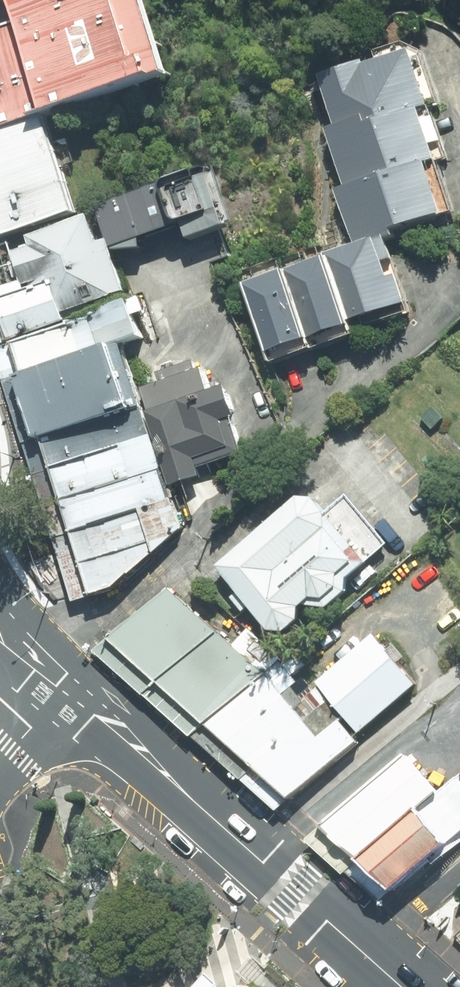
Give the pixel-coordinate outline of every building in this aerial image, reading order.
[(49,126),(178,84),(152,0),(19,0),(0,5),(0,142),(49,126)] [(361,255),(254,290),(277,362),(415,317),(391,244),(457,222),(439,168),(450,164),(435,118),(447,114),(425,46),(330,76),(347,130),(337,133),(356,192),(342,197),(361,255)] [(0,142),(0,237),(78,212),(49,126),(0,142)] [(0,237),(0,294),(1,296),(58,277),(70,315),(135,301),(104,204),(78,212),(0,237)] [(58,277),(1,296),(17,348),(74,329),(75,329),(70,315),(58,277)] [(74,329),(17,348),(28,380),(85,362),(75,329),(74,329)] [(148,346),(136,378),(172,474),(190,468),(187,452),(240,437),(217,354),(199,355),(187,349),(178,338),(148,346)] [(85,362),(28,380),(49,445),(142,415),(121,351),(85,362)] [(146,413),(142,415),(49,445),(97,599),(115,592),(187,528),(146,413)] [(308,488),(219,564),(281,637),(391,544),(350,496),(330,513),(308,488)] [(171,584),(110,637),(205,723),(266,673),(171,584)] [(373,627),(315,677),(361,730),(419,681),(373,627)] [(205,723),(292,802),(363,744),(342,721),(322,736),(266,673),(205,723)] [(325,812),(357,849),(444,775),(412,738),(325,812)] [(361,856),(401,903),(459,853),(459,771),(361,856)] [(450,898),(459,909),(459,890),(450,898)]
